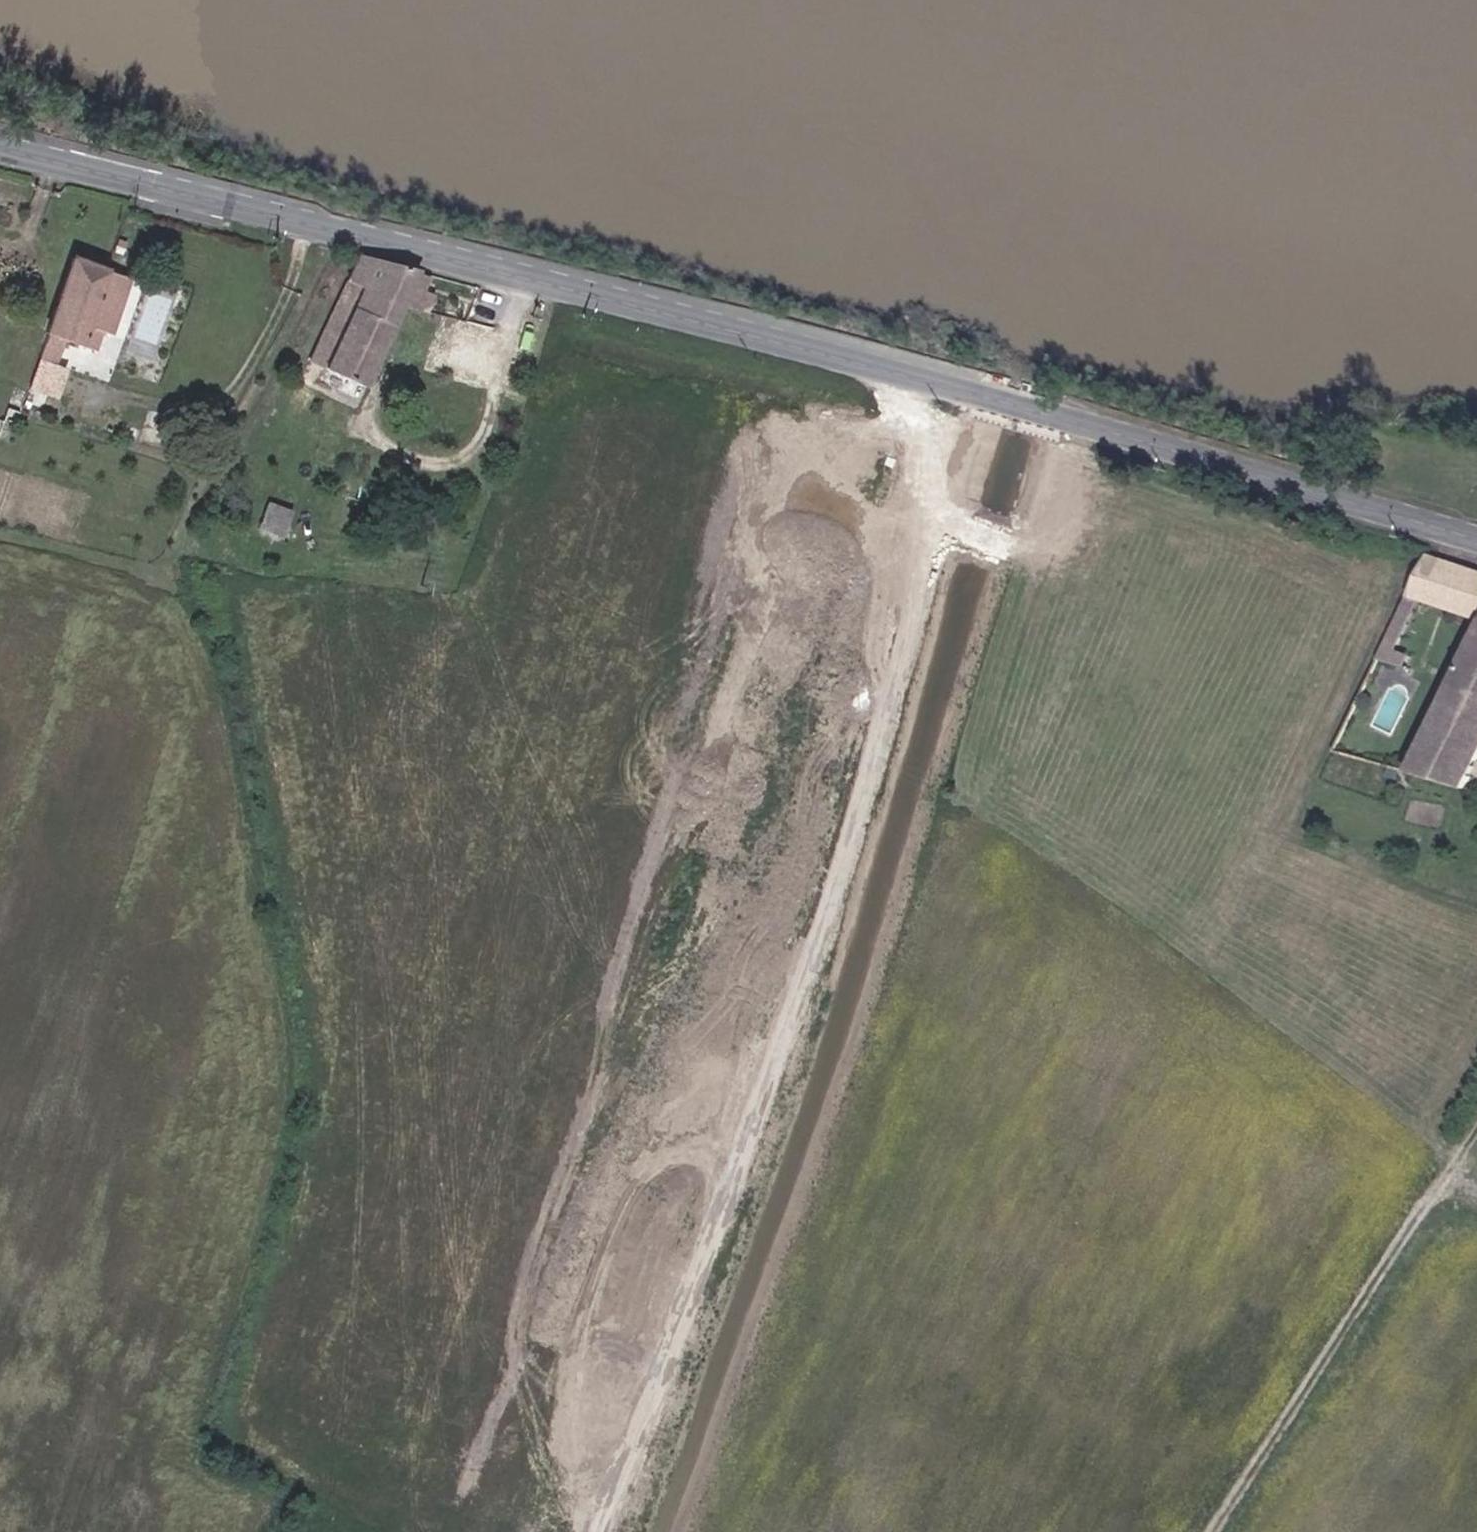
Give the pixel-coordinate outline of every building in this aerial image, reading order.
[(364,384),(420,274),(360,260),(311,358),(364,384)] [(68,265),(46,327),(81,341),(87,325),(112,334),(130,288),(68,265)] [(87,325),(81,341),(106,350),(112,334),(87,325)] [(24,389),(13,385),(6,406),(17,410),(24,389)] [(282,536),(292,512),(270,503),(258,531),(251,528),(241,556),(262,565),(276,533),(282,536)] [(1406,669),(1412,655),(1400,650),(1424,603),(1476,626),(1476,576),(1430,557),(1378,658),(1406,669)] [(1417,768),(1467,784),(1476,764),(1476,647),(1417,768)]
